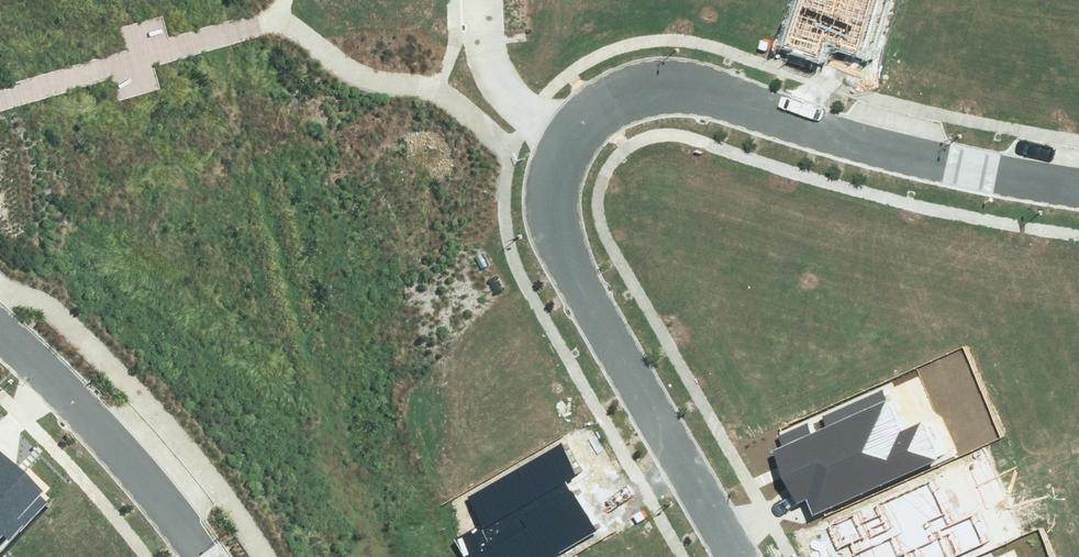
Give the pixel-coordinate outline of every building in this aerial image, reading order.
[(788,46),(821,56),(825,42),(856,51),(872,0),(803,0),(788,46)] [(811,496),(817,511),(941,460),(926,424),(899,435),(881,392),(772,436),(776,446),(766,450),(788,505),(811,496)] [(464,542),(473,556),(558,556),(597,534),(564,479),(575,472),(560,448),(472,500),(488,527),(464,542)] [(43,498),(1,458),(0,459),(0,543),(43,498)] [(829,528),(843,556),(953,556),(984,543),(971,515),(946,527),(926,483),(829,528)]
